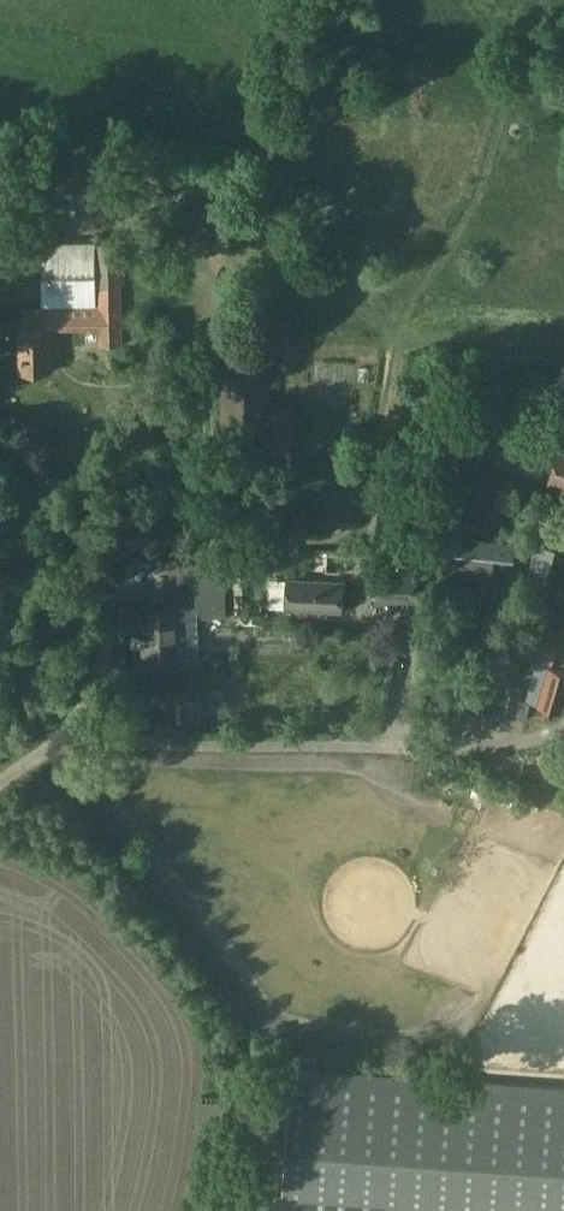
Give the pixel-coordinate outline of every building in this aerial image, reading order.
[(97,243),(97,305),(97,307),(23,308),(23,323),(16,323),(17,371),(50,370),(49,330),(97,329),(98,344),(120,344),(119,243),(97,243)] [(97,305),(97,243),(42,243),(42,306),(97,305)] [(270,368),(219,369),(220,435),(271,434),(270,368)] [(289,414),(272,414),(273,463),(291,463),(290,442),(297,441),(297,427),(290,427),(289,414)] [(557,446),(546,483),(563,489),(563,448),(557,446)] [(457,537),(452,571),(491,576),(493,563),(512,565),(515,545),(457,537)] [(225,563),(177,563),(177,564),(178,585),(195,585),(196,618),(227,617),(225,563)] [(417,571),(376,571),(377,600),(417,600),(417,571)] [(269,578),(267,607),(285,607),(341,611),(342,582),(287,579),(269,578)] [(142,633),(129,633),(130,645),(143,645),(143,659),(178,659),(178,656),(196,656),(196,613),(195,608),(178,608),(178,606),(166,606),(166,604),(162,600),(155,600),(151,604),(151,606),(142,607),(142,633)] [(526,634),(519,656),(551,666),(558,644),(526,634)] [(509,685),(511,679),(502,676),(494,713),(525,721),(529,704),(561,713),(563,704),(563,671),(535,663),(527,700),(521,698),(523,689),(509,685)] [(200,722),(200,715),(199,700),(189,700),(188,692),(173,692),(175,723),(200,722)] [(293,1068),(282,1210),(563,1210),(563,1088),(293,1068)]
